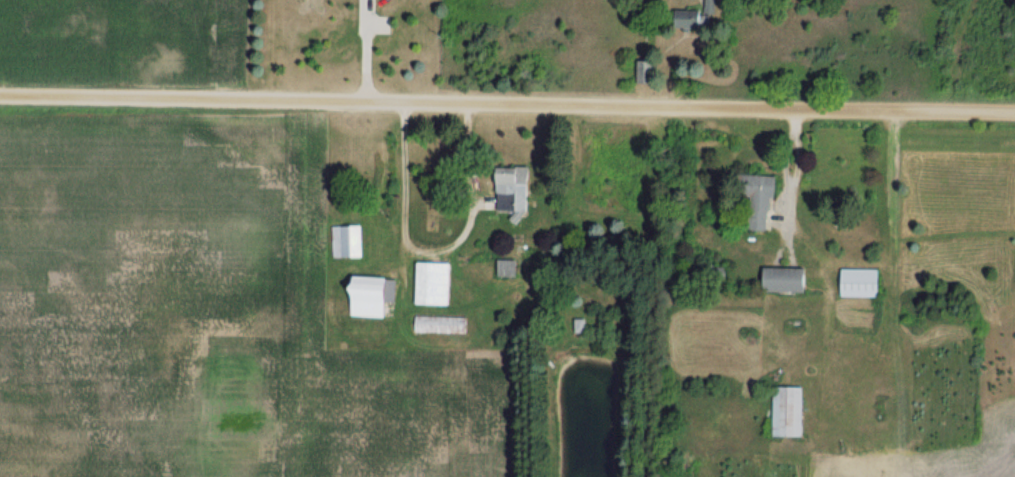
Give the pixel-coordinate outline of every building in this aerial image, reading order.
[(709,11),(684,11),(684,28),(718,28),(718,0),(709,0),(709,11)] [(640,84),(659,84),(659,61),(640,61),(640,84)] [(499,211),(512,211),(511,222),(530,222),(531,166),(500,166),(499,211)] [(772,231),(774,197),(779,197),(780,176),(741,174),(739,219),(752,220),(751,231),(772,231)] [(364,226),(333,226),(333,258),(364,258),(364,226)] [(520,277),(520,260),(502,260),(502,277),(520,277)] [(451,262),(420,262),(420,305),(451,305),(451,262)] [(769,292),(809,292),(809,268),(769,268),(769,292)] [(882,296),(882,269),(844,269),(844,296),(882,296)] [(354,316),(389,319),(392,278),(357,275),(354,316)] [(468,333),(468,316),(418,316),(418,333),(468,333)] [(805,386),(775,386),(775,437),(805,437),(805,386)]
